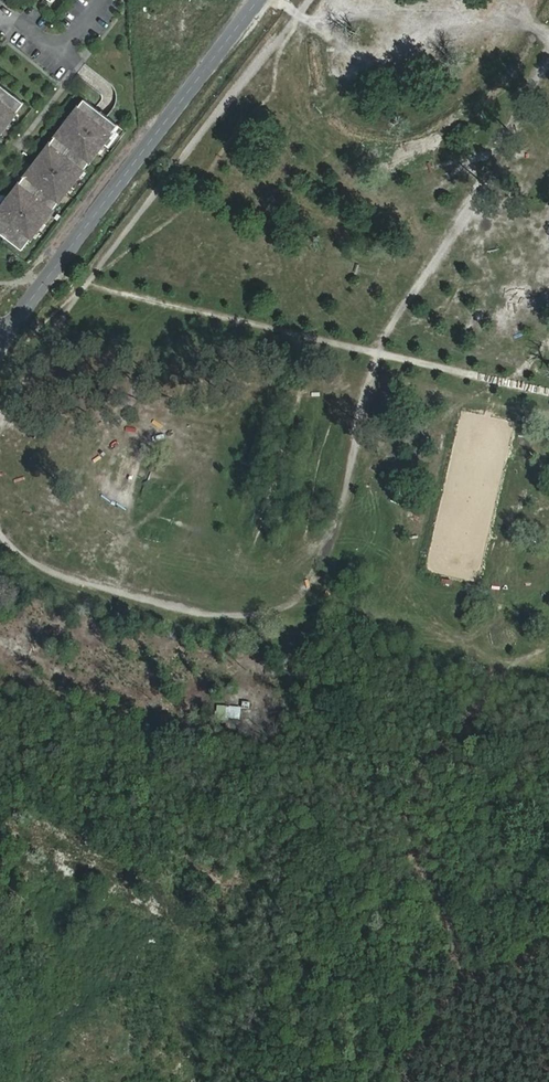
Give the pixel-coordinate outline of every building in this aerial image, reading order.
[(24,103),(0,85),(0,134),(24,103)] [(0,207),(0,231),(22,248),(117,124),(83,98),(0,207)]
